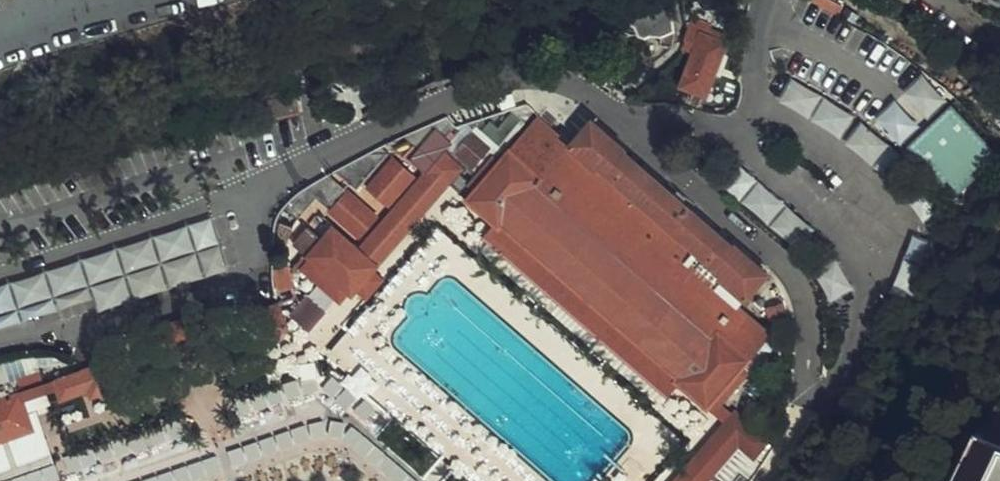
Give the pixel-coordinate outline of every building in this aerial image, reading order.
[(623,34),(622,37),(621,43),(632,56),(660,36),(662,22),(663,14),(659,0),(602,0),(598,1),(604,18),(626,20),(625,27),(623,34)] [(701,49),(688,80),(713,89),(733,40),(709,30),(708,33),(694,29),(691,46),(701,49)] [(924,224),(897,287),(927,296),(953,213),(896,146),(840,101),(792,78),(781,101),(835,127),(885,170),(924,224)] [(282,84),(249,91),(253,109),(285,103),(282,84)] [(529,102),(527,104),(559,132),(562,129),(529,102)] [(527,104),(486,151),(480,145),(455,173),(462,179),(455,187),(484,213),(488,216),(490,214),(525,244),(596,307),(666,367),(664,369),(667,372),(696,396),(703,388),(710,394),(712,392),(738,361),(732,356),(762,321),(595,180),(605,168),(715,261),(711,266),(735,286),(754,264),(755,261),(723,233),(722,234),(609,137),(611,135),(580,108),(562,129),(559,132),(527,104)] [(907,150),(953,205),(999,165),(999,162),(955,109),(907,150)] [(438,171),(445,162),(449,156),(430,141),(439,130),(423,118),(408,137),(398,129),(381,135),(412,161),(348,236),(321,212),(310,224),(297,213),(281,233),(341,284),(343,282),(361,261),(438,171)] [(459,121),(443,140),(462,157),(479,137),(459,121)] [(359,140),(321,160),(343,178),(375,143),(366,137),(359,140)] [(720,144),(707,166),(789,239),(813,279),(818,295),(841,287),(832,260),(813,226),(720,144)] [(380,147),(354,178),(375,196),(401,165),(380,147)] [(462,179),(455,173),(445,162),(438,171),(455,187),(462,179)] [(284,182),(271,198),(285,210),(305,190),(349,225),(365,207),(335,180),(333,181),(313,164),(296,172),(290,176),(284,182)] [(488,216),(484,213),(474,224),(555,294),(657,384),(667,372),(664,369),(666,367),(596,307),(525,244),(490,214),(488,216)] [(133,295),(229,268),(214,217),(85,254),(89,269),(123,259),(133,295)] [(361,261),(343,282),(354,291),(373,270),(361,261)] [(765,314),(780,308),(774,288),(758,295),(765,314)] [(267,291),(244,299),(253,324),(273,317),(276,316),(267,291)] [(304,322),(322,308),(312,294),(294,308),(304,322)] [(172,308),(177,322),(196,316),(191,302),(172,308)] [(155,314),(160,328),(177,322),(172,308),(155,314)] [(34,437),(29,418),(37,415),(88,398),(91,405),(93,404),(114,397),(105,371),(83,378),(22,399),(0,407),(0,449),(34,437)] [(703,388),(696,396),(695,398),(713,413),(724,401),(712,392),(710,394),(703,388)] [(713,413),(711,415),(720,422),(668,480),(685,480),(727,434),(743,448),(757,433),(732,412),(734,408),(725,400),(724,401),(713,413)] [(43,446),(41,440),(37,415),(29,418),(34,437),(0,449),(0,462),(43,446)] [(711,415),(678,453),(653,480),(668,480),(720,422),(711,415)] [(966,469),(973,473),(978,464),(981,465),(997,433),(968,419),(938,480),(960,480),(966,469)] [(997,433),(981,465),(978,464),(973,473),(966,469),(960,480),(999,480),(999,434),(997,433)] [(707,480),(726,480),(727,480),(714,469),(704,479),(707,480)]
